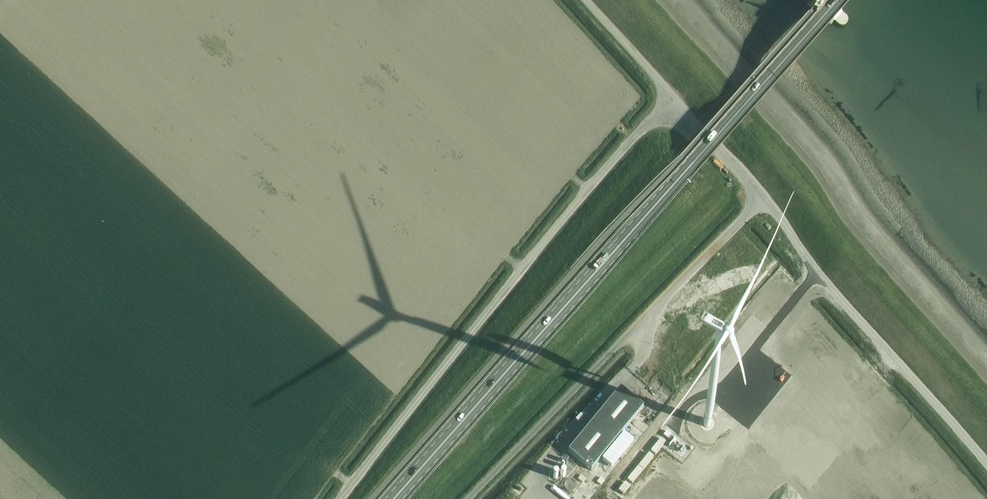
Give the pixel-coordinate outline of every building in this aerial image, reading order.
[(620,389),(568,452),(591,471),(643,408),(620,389)] [(705,425),(705,428),(705,430),(706,433),(707,435),(708,437),(710,439),(711,440),(713,441),(715,442),(718,442),(721,442),(725,441),(727,440),(729,440),(730,438),(732,436),(733,435),(734,433),(734,431),(735,429),(735,427),(735,425),(734,423),(733,421),(732,420),(731,418),(730,416),(728,415),(727,414),(725,414),(724,413),(722,413),(720,412),(719,412),(717,413),(715,413),(713,414),(712,415),(711,415),(709,417),(708,418),(706,420),(705,423),(705,425)] [(750,453),(742,460),(746,464),(753,457),(750,453)] [(564,485),(564,486),(564,487),(564,488),(564,489),(565,489),(565,490),(566,491),(567,491),(567,492),(568,492),(569,492),(570,492),(571,492),(572,492),(573,492),(573,491),(574,491),(575,490),(575,489),(576,489),(576,488),(576,487),(576,486),(576,485),(576,484),(576,483),(575,483),(575,482),(574,482),(574,481),(573,481),(573,480),(572,480),(571,480),(570,480),(569,480),(568,480),(567,481),(566,481),(566,482),(565,482),(565,483),(564,484),(564,485)]
